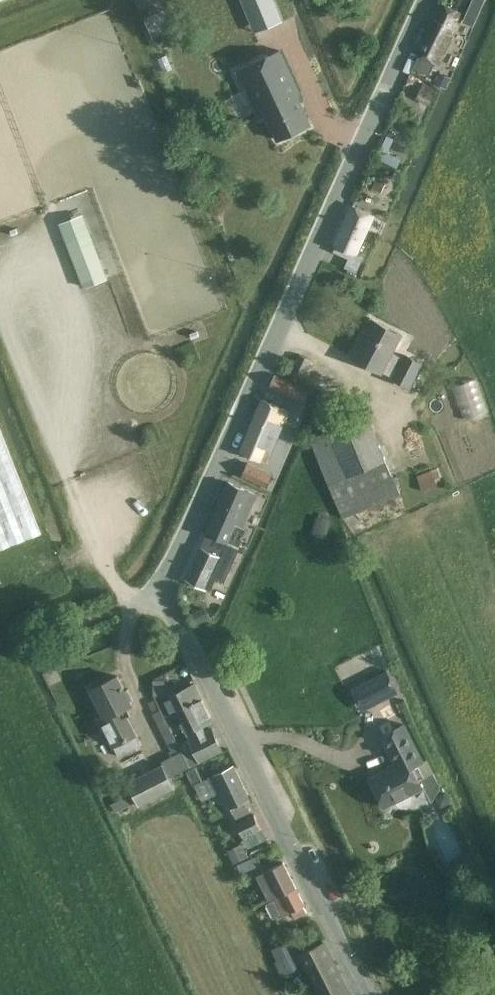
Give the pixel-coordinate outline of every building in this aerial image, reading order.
[(276,0),(242,0),(244,4),(254,29),(283,17),(276,0)] [(486,0),(474,0),(471,6),(481,10),(486,0)] [(412,71),(428,79),(433,68),(437,70),(440,63),(463,13),(441,3),(418,53),(420,54),(412,71)] [(266,113),(278,138),(311,123),(297,94),(300,93),(281,51),(239,70),(260,116),(266,113)] [(439,72),(434,83),(447,88),(451,77),(439,72)] [(424,83),(421,89),(434,96),(438,89),(424,83)] [(377,178),(373,189),(382,192),(387,182),(377,178)] [(346,268),(357,273),(364,257),(357,254),(374,215),(352,205),(335,244),(345,249),(343,254),(350,258),(346,268)] [(81,210),(59,219),(68,243),(66,244),(83,289),(108,279),(96,248),(81,210)] [(393,378),(411,388),(425,363),(406,353),(403,358),(392,353),(401,335),(373,320),(362,342),(359,341),(351,356),(382,372),(383,371),(393,377),(393,378)] [(299,355),(289,378),(302,383),(312,360),(299,355)] [(309,391),(275,375),(270,387),(304,403),(309,391)] [(464,418),(489,410),(478,377),(453,385),(464,418)] [(264,400),(243,452),(267,461),(288,410),(264,400)] [(311,439),(343,518),(400,495),(368,416),(311,439)] [(40,533),(0,431),(0,547),(40,533)] [(273,474),(249,463),(243,477),(267,487),(273,474)] [(208,531),(240,545),(247,529),(242,527),(256,495),(229,483),(208,531)] [(188,579),(211,589),(216,578),(225,582),(239,549),(208,534),(202,548),(188,579)] [(350,686),(361,709),(399,692),(389,669),(350,686)] [(129,689),(125,690),(118,676),(92,689),(105,714),(98,718),(113,748),(115,747),(119,756),(142,744),(137,736),(139,735),(129,717),(131,715),(127,707),(132,704),(131,701),(134,700),(129,689)] [(179,747),(191,767),(224,751),(213,728),(206,731),(202,725),(213,720),(195,684),(173,696),(190,730),(186,732),(190,739),(189,739),(190,741),(179,747)] [(162,709),(156,698),(149,702),(155,713),(162,709)] [(404,724),(381,735),(396,766),(370,778),(384,806),(397,800),(399,805),(403,807),(407,808),(412,805),(414,801),(415,797),(412,792),(423,787),(419,778),(423,776),(417,764),(423,761),(404,724)] [(163,765),(128,783),(140,806),(175,788),(163,765)] [(232,808),(237,819),(252,811),(246,801),(250,799),(233,765),(214,775),(215,776),(211,777),(219,793),(224,791),(232,808)] [(255,815),(237,823),(244,838),(262,830),(255,815)] [(235,863),(250,856),(244,843),(228,850),(235,863)] [(283,863),(258,875),(271,900),(274,898),(283,916),(292,912),(296,919),(308,913),(296,888),(283,863)] [(299,950),(294,939),(272,949),(278,960),(299,950)] [(322,994),(347,994),(350,994),(325,943),(309,951),(301,955),(322,994)]
